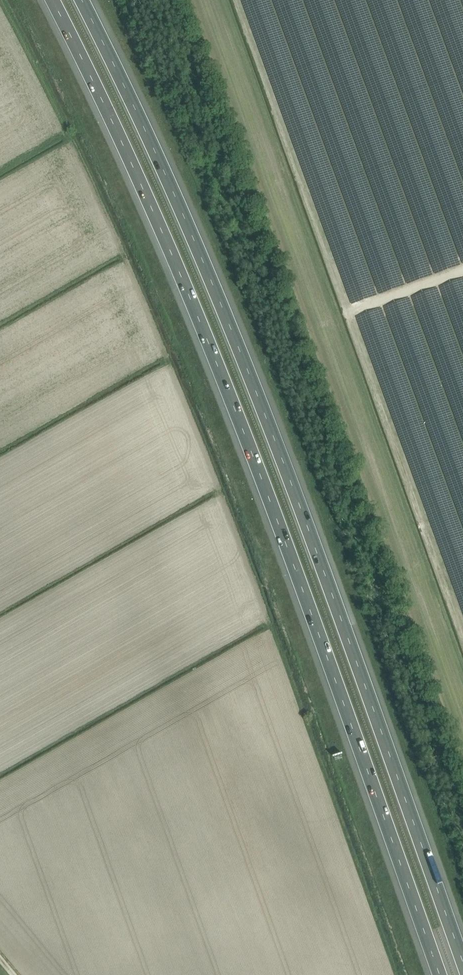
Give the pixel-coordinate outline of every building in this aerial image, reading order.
[(452,918),(457,930),(461,928),(456,916),(452,918)]
